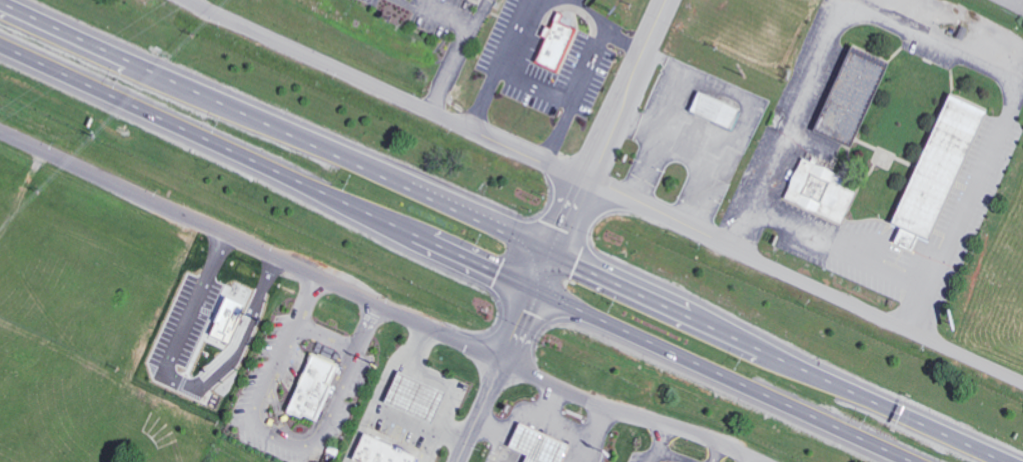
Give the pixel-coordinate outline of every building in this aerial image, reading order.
[(553,18),(574,28),(553,72),(532,63),(553,18)] [(865,48),(902,65),(863,148),(828,132),(865,48)] [(685,113),(730,129),(738,109),(692,92),(685,113)] [(889,225),(895,228),(889,244),(906,250),(912,236),(927,242),(976,108),(938,94),(889,225)] [(965,97),(999,113),(943,240),(907,223),(965,97)] [(817,162),(871,187),(851,224),(799,198),(817,162)] [(283,411),(312,422),(334,364),(304,353),(283,411)] [(428,422),(440,389),(391,370),(378,403),(428,422)] [(534,460),(540,461),(557,461),(564,443),(513,422),(504,446),(518,451),(513,461),(533,461),(534,460)] [(358,432),(347,460),(352,461),(406,461),(410,453),(358,432)]
